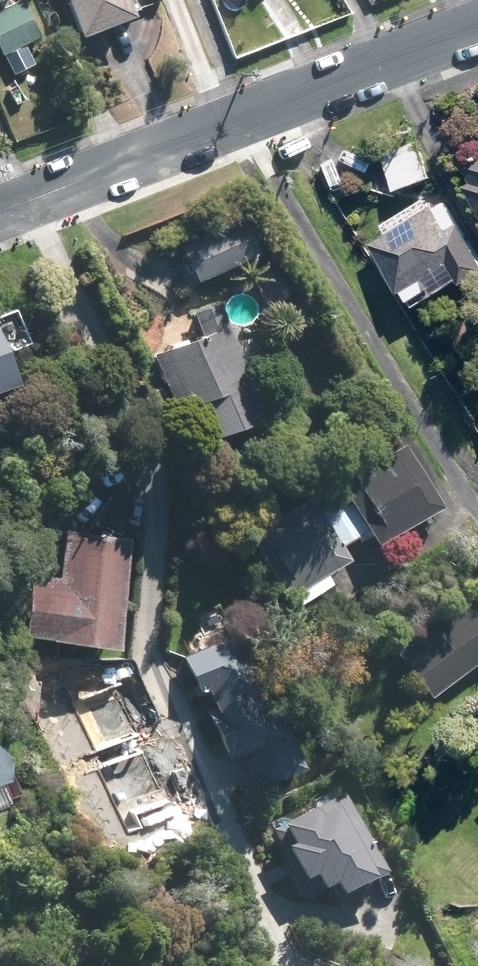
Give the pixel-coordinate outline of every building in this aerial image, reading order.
[(87,29),(138,10),(134,0),(76,0),(87,29)] [(0,13),(0,45),(5,53),(40,35),(22,2),(0,13)] [(470,130),(477,146),(477,126),(470,130)] [(429,182),(415,145),(387,155),(400,192),(429,182)] [(459,168),(477,203),(477,158),(459,168)] [(426,213),(368,246),(394,291),(444,263),(452,278),(474,266),(453,229),(439,236),(426,213)] [(258,255),(243,222),(182,248),(197,281),(258,255)] [(232,320),(169,345),(204,433),(267,408),(232,320)] [(20,377),(0,329),(0,386),(20,377)] [(404,442),(344,480),(381,539),(441,500),(404,442)] [(314,499),(256,532),(288,590),(347,556),(314,499)] [(119,642),(130,534),(70,528),(58,636),(119,642)] [(399,653),(428,692),(477,655),(477,594),(399,653)] [(306,763),(240,630),(183,658),(197,686),(213,678),(230,711),(213,719),(230,752),(251,742),(271,781),(306,763)] [(13,764),(1,736),(0,736),(0,770),(13,764)] [(9,799),(0,777),(0,803),(9,799)] [(383,875),(343,799),(271,837),(302,895),(340,875),(349,893),(383,875)]
